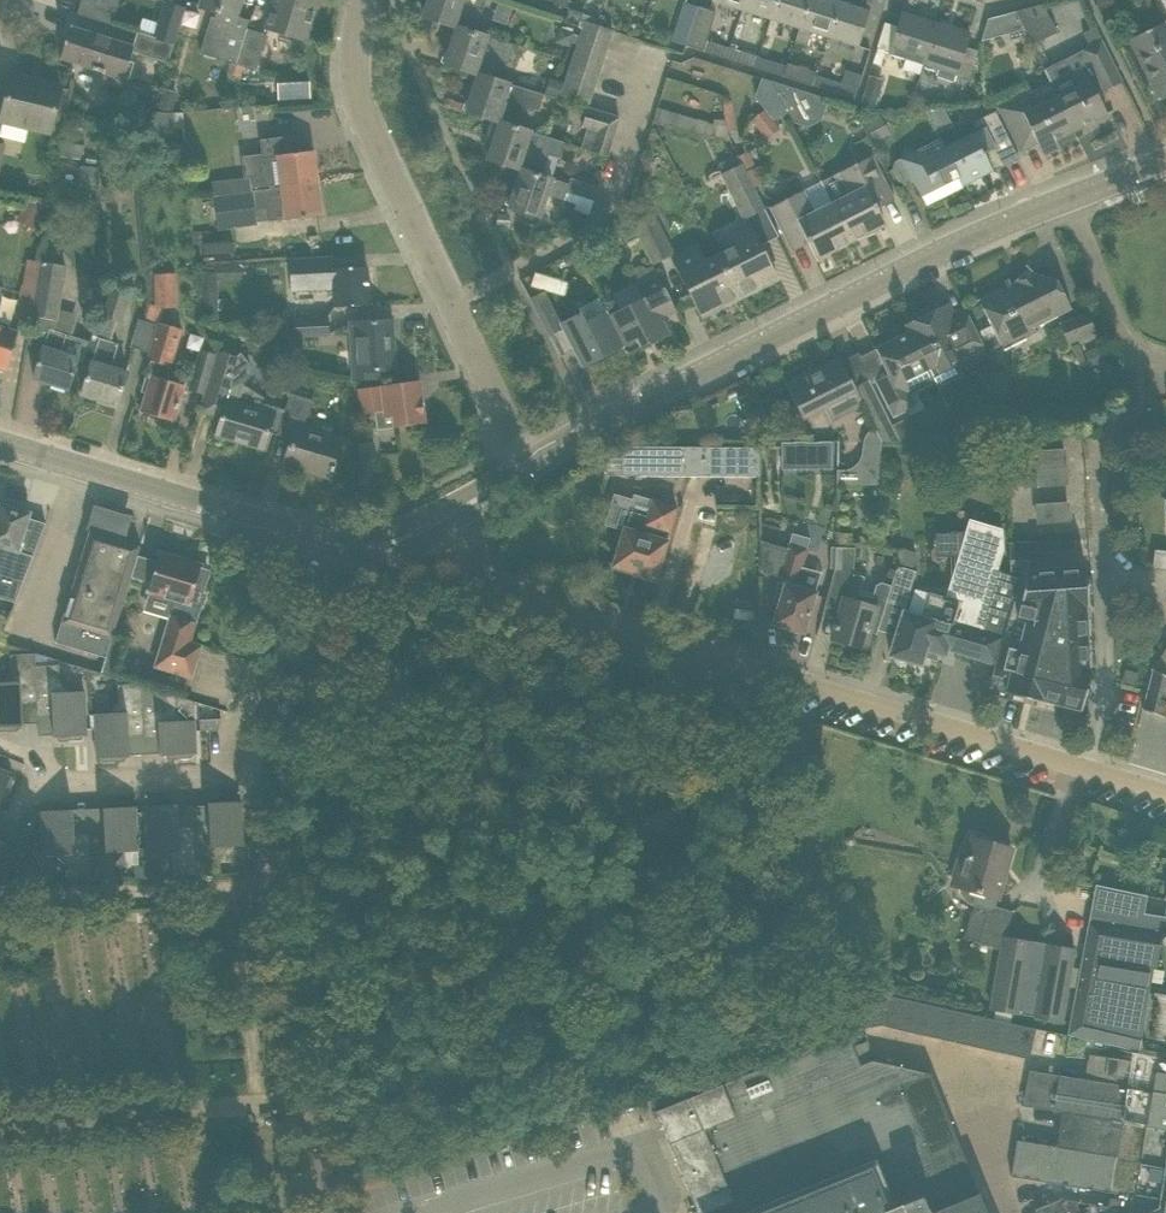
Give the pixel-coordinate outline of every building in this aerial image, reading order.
[(100,21),(111,24),(117,5),(103,0),(81,0),(77,14),(100,21)] [(237,64),(248,28),(246,27),(249,19),(235,15),(240,0),(202,0),(199,8),(215,13),(213,16),(210,15),(199,52),(237,64)] [(282,32),(305,39),(318,0),(273,0),(265,27),(282,32)] [(455,27),(457,23),(476,29),(482,10),(474,8),(477,0),(428,0),(423,17),(455,27)] [(569,9),(582,13),(586,1),(582,0),(555,0),(554,4),(569,9)] [(741,10),(745,0),(712,0),(712,1),(741,10)] [(770,19),(776,0),(745,0),(741,10),(770,19)] [(798,28),(799,28),(808,0),(776,0),(770,19),(798,28)] [(827,37),(839,1),(835,0),(808,0),(799,28),(798,28),(794,41),(806,44),(810,31),(827,37)] [(839,1),(827,37),(857,46),(868,11),(839,1)] [(1043,4),(1015,11),(1024,29),(1027,35),(1053,22),(1043,4)] [(174,43),(184,11),(162,5),(152,36),(152,37),(173,43),(174,43)] [(703,51),(707,39),(715,11),(698,5),(685,45),(703,51)] [(582,13),(569,9),(564,24),(578,28),(582,13)] [(919,74),(923,64),(936,22),(902,11),(889,53),(905,58),(902,69),(919,74)] [(584,20),(577,39),(607,48),(613,29),(584,20)] [(1158,99),(1165,96),(1165,23),(1165,21),(1129,39),(1158,99)] [(936,22),(923,64),(938,69),(936,77),(952,82),(955,74),(956,75),(970,32),(936,22)] [(472,74),(472,75),(477,76),(478,75),(489,79),(490,77),(495,59),(508,62),(514,45),(475,32),(476,29),(457,23),(455,27),(456,27),(444,64),(472,74)] [(70,26),(60,58),(79,64),(102,71),(100,78),(121,85),(133,46),(93,33),(70,26)] [(248,28),(237,64),(255,69),(266,34),(248,28)] [(555,42),(569,47),(574,33),(560,28),(555,42)] [(152,37),(152,36),(143,33),(137,52),(167,62),(173,43),(152,37)] [(577,39),(572,54),(602,63),(607,48),(577,39)] [(703,51),(726,58),(730,46),(707,39),(703,51)] [(1082,50),(1103,91),(1121,82),(1101,41),(1082,50)] [(726,58),(755,67),(759,55),(730,46),(726,58)] [(572,54),(568,69),(597,78),(602,63),(572,54)] [(755,67),(784,76),(787,64),(786,64),(759,55),(755,67)] [(784,76),(812,85),(816,73),(815,73),(816,71),(787,62),(786,64),(787,64),(784,76)] [(1076,84),(1057,94),(1075,130),(1107,114),(1083,66),(1070,72),(1076,84)] [(816,73),(812,85),(854,98),(862,74),(844,68),(839,81),(816,73)] [(568,69),(564,80),(566,81),(565,86),(592,94),(597,78),(568,69)] [(1,123),(49,134),(60,87),(12,75),(1,123)] [(500,123),(499,124),(521,131),(522,128),(529,107),(538,110),(543,93),(490,77),(489,79),(478,75),(477,76),(472,75),(465,96),(471,98),(466,111),(465,112),(500,123)] [(545,94),(561,99),(565,86),(566,81),(564,80),(552,76),(545,94)] [(790,121),(808,126),(821,119),(828,98),(769,79),(790,121)] [(309,82),(278,83),(279,99),(309,97),(309,82)] [(561,99),(586,107),(588,108),(588,106),(592,94),(565,86),(561,99)] [(1075,130),(1057,94),(1039,102),(1032,89),(998,106),(1020,151),(1037,142),(1044,155),(1059,147),(1055,140),(1075,130)] [(588,108),(586,107),(581,126),(586,127),(580,147),(607,156),(620,116),(588,106),(588,108)] [(751,119),(766,138),(779,127),(763,108),(751,119)] [(977,129),(943,146),(963,185),(1019,158),(995,110),(973,121),(977,129)] [(865,124),(874,141),(888,133),(879,116),(865,124)] [(493,125),(487,142),(493,143),(487,159),(521,170),(521,169),(540,176),(542,173),(548,153),(559,156),(563,145),(565,141),(522,128),(521,131),(499,124),(498,127),(493,125)] [(162,129),(164,147),(183,145),(181,127),(162,129)] [(59,155),(82,158),(86,135),(62,132),(59,155)] [(229,179),(231,193),(318,184),(313,151),(301,152),(299,135),(259,140),(262,157),(276,155),(278,172),(264,174),(264,172),(249,174),(249,176),(229,179)] [(963,185),(943,146),(943,147),(938,138),(915,150),(903,146),(899,157),(894,160),(891,169),(898,181),(909,185),(914,182),(921,196),(922,196),(926,204),(963,185)] [(737,155),(741,162),(753,187),(754,187),(767,179),(760,164),(755,166),(747,150),(737,155)] [(848,192),(831,201),(851,241),(884,225),(876,209),(895,200),(873,154),(838,171),(848,192)] [(753,187),(741,162),(720,173),(742,219),(764,208),(754,187),(753,187)] [(95,190),(97,168),(81,166),(79,188),(95,190)] [(521,169),(521,170),(508,207),(538,217),(546,194),(563,199),(566,191),(568,185),(567,185),(568,183),(553,178),(554,177),(542,173),(540,176),(521,169)] [(570,176),(568,183),(567,185),(568,185),(566,191),(579,195),(584,181),(570,176)] [(597,186),(584,181),(579,195),(593,199),(597,186)] [(318,184),(231,193),(213,195),(216,224),(242,221),(240,207),(253,205),(282,201),(284,220),(322,215),(318,184)] [(851,241),(831,201),(813,210),(803,190),(769,206),(791,251),(810,242),(818,258),(851,241)] [(16,220),(34,229),(48,200),(27,196),(16,220)] [(632,222),(653,264),(674,252),(653,211),(632,222)] [(733,243),(716,251),(739,297),(776,279),(746,218),(726,228),(733,243)] [(739,297),(716,251),(704,257),(697,243),(672,255),(702,315),(739,297)] [(288,258),(290,291),(332,288),(333,307),(369,305),(367,266),(333,268),(332,255),(288,258)] [(37,286),(31,319),(57,319),(66,265),(40,260),(35,286),(37,286)] [(641,297),(608,313),(607,314),(623,346),(626,354),(670,332),(663,319),(677,312),(666,291),(653,264),(631,274),(635,284),(634,284),(641,297)] [(978,299),(989,321),(1002,347),(1036,331),(1034,328),(1071,309),(1057,280),(1033,272),(1028,267),(1013,282),(978,299)] [(153,273),(155,307),(177,306),(175,272),(153,273)] [(16,318),(31,319),(37,286),(35,286),(21,284),(16,318)] [(102,315),(122,322),(131,292),(111,285),(102,315)] [(217,288),(200,289),(201,317),(218,316),(217,288)] [(530,298),(529,298),(552,343),(566,336),(573,350),(581,367),(623,346),(607,314),(608,313),(606,309),(605,309),(599,298),(579,308),(580,311),(560,321),(545,291),(530,298)] [(906,324),(909,331),(910,331),(930,368),(929,369),(932,374),(984,348),(965,310),(954,316),(947,303),(906,324)] [(292,317),(293,336),(329,334),(328,315),(292,317)] [(1065,320),(1059,323),(1069,347),(1074,345),(1082,342),(1072,317),(1065,320)] [(130,346),(148,351),(151,352),(160,324),(156,323),(139,318),(130,346)] [(348,323),(351,381),(379,379),(379,370),(394,369),(392,320),(348,323)] [(151,352),(148,351),(146,358),(152,360),(143,390),(147,392),(141,411),(174,421),(185,384),(166,379),(182,328),(157,321),(156,323),(160,324),(151,352)] [(6,370),(18,330),(0,324),(0,368),(6,370)] [(33,378),(68,389),(77,358),(84,360),(90,340),(49,328),(33,378)] [(910,331),(909,331),(876,348),(889,373),(875,381),(893,416),(916,404),(905,381),(929,369),(930,368),(910,331)] [(82,393),(118,404),(128,369),(111,364),(119,342),(99,337),(82,393)] [(1107,359),(1101,346),(1086,352),(1091,365),(1107,359)] [(189,389),(206,394),(207,394),(218,356),(216,353),(202,349),(189,389)] [(207,394),(206,394),(201,411),(221,417),(216,434),(263,448),(276,404),(260,400),(258,405),(236,399),(241,383),(245,381),(247,378),(249,376),(250,373),(250,370),(250,366),(250,363),(241,351),(235,355),(217,350),(216,353),(218,356),(207,394)] [(839,357),(786,384),(796,406),(803,418),(825,407),(831,420),(863,405),(881,440),(898,440),(890,423),(868,379),(854,386),(839,357)] [(393,414),(395,427),(425,423),(419,380),(358,389),(362,414),(384,411),(385,415),(393,414)] [(277,434),(291,439),(284,464),(330,477),(341,440),(304,429),(312,399),(290,392),(277,434)] [(832,441),(805,442),(805,469),(832,469),(832,441)] [(359,445),(362,462),(375,461),(372,443),(359,445)] [(640,475),(688,476),(689,447),(622,447),(622,475),(640,475)] [(688,476),(701,476),(701,447),(689,447),(688,476)] [(701,447),(701,476),(759,477),(759,448),(701,447)] [(1024,453),(1026,486),(1066,484),(1064,450),(1024,453)] [(614,565),(655,578),(666,541),(663,540),(674,506),(651,499),(647,511),(633,507),(627,529),(625,529),(614,565)] [(1036,505),(1037,522),(1069,520),(1068,503),(1036,505)] [(33,556),(45,523),(28,517),(30,513),(27,512),(25,507),(17,505),(13,507),(0,504),(0,505),(0,596),(15,602),(33,556)] [(946,649),(994,663),(1004,634),(1003,633),(1020,576),(997,569),(1003,549),(1002,530),(971,520),(946,598),(928,592),(920,617),(903,611),(889,654),(895,656),(895,659),(899,663),(905,662),(907,660),(921,664),(925,648),(945,654),(946,649)] [(702,522),(685,579),(692,581),(689,594),(728,605),(731,596),(738,598),(740,593),(761,593),(760,540),(702,522)] [(89,531),(55,642),(106,657),(130,577),(137,556),(140,546),(89,531)] [(807,549),(810,538),(792,533),(789,544),(771,602),(778,604),(773,623),(786,627),(789,630),(796,632),(800,631),(804,632),(815,592),(796,587),(807,549)] [(1009,541),(1010,565),(1034,565),(1033,541),(1009,541)] [(1165,566),(1165,548),(1150,545),(1146,563),(1165,566)] [(890,584),(881,581),(875,584),(873,592),(861,588),(864,575),(853,572),(854,548),(831,547),(830,568),(835,569),(824,606),(827,607),(829,600),(841,604),(832,638),(865,647),(870,630),(876,631),(875,633),(876,634),(886,601),(890,584)] [(896,564),(890,584),(886,601),(904,606),(914,570),(911,569),(917,552),(901,547),(896,564)] [(199,606),(190,603),(194,590),(202,592),(208,571),(200,569),(201,565),(160,552),(148,591),(176,600),(155,666),(190,676),(200,646),(188,642),(199,606)] [(1004,634),(994,663),(992,674),(1009,678),(1005,693),(1043,702),(1043,700),(1081,710),(1091,672),(1088,671),(1085,606),(1088,606),(1085,567),(1032,570),(1022,570),(1020,576),(1003,633),(1004,634)] [(36,703),(37,703),(35,651),(0,640),(0,651),(9,654),(11,670),(1,681),(0,681),(0,731),(8,731),(11,729),(10,726),(23,726),(22,703),(36,703)] [(1152,668),(1165,675),(1165,647),(1152,668)] [(37,703),(36,703),(37,715),(52,714),(54,737),(66,736),(66,739),(69,741),(81,740),(83,738),(83,735),(86,735),(84,689),(70,690),(59,680),(58,659),(35,651),(37,703)] [(1156,714),(1165,676),(1165,675),(1152,668),(1142,709),(1156,714)] [(1121,682),(1135,686),(1139,673),(1125,669),(1121,682)] [(1165,716),(1165,676),(1156,714),(1162,716),(1162,715),(1165,716)] [(143,733),(141,683),(137,682),(117,683),(118,701),(108,711),(95,712),(97,758),(100,758),(100,760),(103,762),(115,762),(117,759),(117,757),(129,756),(128,734),(143,734),(143,733)] [(176,695),(141,683),(143,733),(143,734),(143,737),(159,736),(160,755),(176,754),(176,757),(178,759),(191,758),(193,756),(193,753),(196,753),(194,720),(184,720),(177,713),(176,695)] [(220,712),(211,712),(211,718),(211,721),(221,720),(221,718),(220,712)] [(4,792),(6,793),(9,791),(14,780),(13,777),(10,776),(11,773),(0,768),(0,802),(4,792)] [(209,825),(194,825),(197,875),(221,874),(220,857),(230,846),(243,845),(240,800),(237,801),(237,798),(235,796),(222,797),(220,799),(220,802),(208,802),(209,825)] [(197,875),(194,825),(179,826),(178,804),(165,804),(165,802),(163,800),(150,800),(148,803),(148,805),(145,805),(147,850),(160,849),(171,859),(172,876),(197,875)] [(104,830),(89,831),(92,880),(116,879),(115,862),(125,851),(138,851),(136,806),(133,806),(133,804),(130,801),(118,802),(115,805),(116,807),(103,807),(104,830)] [(92,880),(89,831),(74,831),(73,809),(61,810),(61,807),(58,805),(46,806),(43,808),(43,811),(41,811),(43,855),(56,855),(67,864),(68,881),(92,880)] [(5,885),(17,854),(2,848),(5,842),(2,841),(3,839),(1,836),(0,835),(0,885),(5,885)] [(954,878),(951,886),(958,888),(957,889),(966,901),(975,906),(987,909),(977,941),(999,947),(1000,948),(1004,935),(1011,910),(995,905),(1003,878),(1012,849),(972,837),(967,857),(961,855),(954,878)] [(15,861),(15,882),(34,882),(34,861),(15,861)] [(1073,1036),(1137,1049),(1137,1051),(1165,1057),(1165,933),(1103,923),(1108,889),(1097,887),(1073,1036)] [(1000,948),(999,947),(988,1009),(1017,1014),(1018,1013),(1033,1015),(1032,1016),(1061,1022),(1075,947),(1004,935),(1000,948)] [(865,1028),(880,1025),(886,994),(857,988),(865,1028)] [(880,1025),(894,1028),(901,998),(886,994),(880,1025)] [(894,1028),(909,1032),(916,1001),(901,998),(894,1028)] [(909,1032),(924,1035),(931,1004),(916,1001),(909,1032)] [(924,1035),(939,1038),(946,1008),(931,1004),(924,1035)] [(939,1038),(954,1042),(961,1011),(946,1008),(939,1038)] [(954,1042),(969,1045),(975,1015),(961,1011),(954,1042)] [(969,1045),(984,1049),(990,1018),(975,1015),(969,1045)] [(984,1049),(999,1052),(1005,1021),(990,1018),(984,1049)] [(999,1052),(1013,1055),(1020,1025),(1005,1021),(999,1052)] [(1020,1025),(1013,1055),(1028,1059),(1035,1028),(1020,1025)] [(930,1073),(872,1060),(860,1064),(847,1033),(656,1110),(697,1212),(987,1212),(930,1073)] [(1092,1081),(1165,1093),(1165,1057),(1137,1051),(1137,1052),(1133,1051),(1131,1060),(1107,1056),(1104,1074),(1094,1073),(1093,1080),(1092,1081)] [(1022,1105),(1061,1111),(1080,1114),(1079,1115),(1165,1129),(1165,1093),(1092,1081),(1093,1080),(1028,1069),(1022,1105)] [(1056,1146),(1074,1149),(1165,1165),(1165,1129),(1079,1115),(1080,1114),(1061,1111),(1056,1146)] [(1129,1195),(1165,1201),(1165,1165),(1074,1149),(1056,1146),(1016,1140),(1011,1176),(1110,1192),(1129,1195)] [(1108,1206),(1128,1209),(1130,1212),(1165,1212),(1165,1201),(1129,1195),(1110,1192),(1108,1206)] [(1050,1202),(1055,1212),(1130,1212),(1128,1209),(1108,1206),(1106,1205),(1085,1202),(1088,1209),(1080,1212),(1075,1201),(1062,1197),(1050,1202)] [(1050,1202),(1035,1208),(1037,1212),(1055,1212),(1050,1202)]
